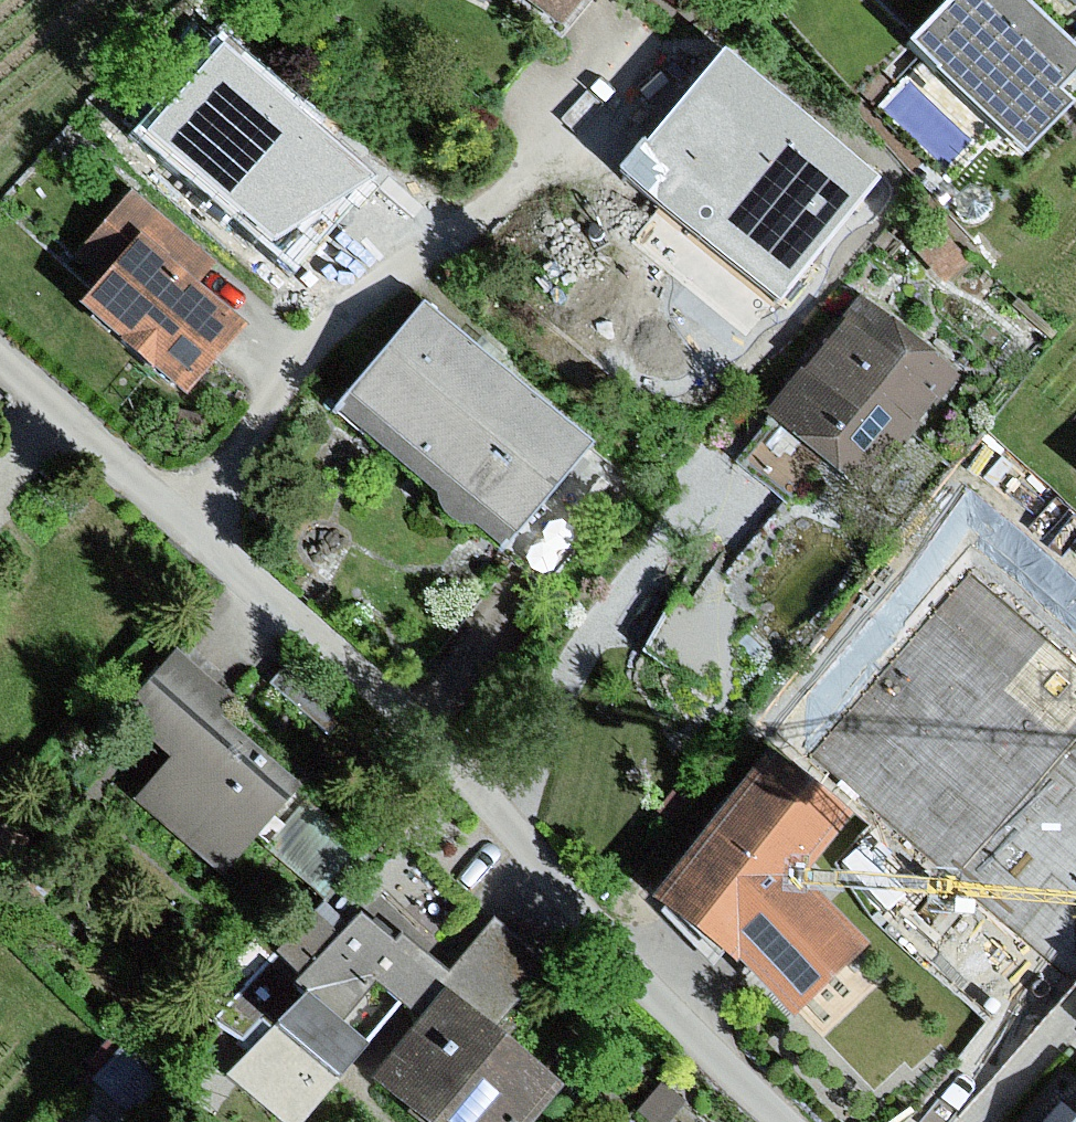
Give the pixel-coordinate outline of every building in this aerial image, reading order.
[(588,0),(525,0),(532,6),(563,32),(588,0)] [(909,49),(1026,159),(1074,108),(1059,94),(1075,76),(1075,50),(1022,0),(955,0),(909,49)] [(378,174),(225,41),(145,131),(270,238),(378,174)] [(821,136),(712,53),(619,174),(656,202),(671,183),(762,252),(822,174),(804,159),(821,136)] [(961,216),(965,219),(970,221),(976,221),(981,219),(985,216),(988,212),(990,206),(989,201),(987,196),(984,192),(979,189),(973,188),(968,189),(963,192),(959,196),(957,201),(957,206),(958,211),(961,216)] [(110,217),(138,241),(196,289),(217,265),(130,192),(110,217)] [(138,241),(110,217),(74,258),(102,282),(138,241)] [(935,224),(910,245),(944,285),(970,263),(935,224)] [(186,399),(245,330),(196,289),(138,241),(102,282),(80,309),(186,399)] [(972,380),(861,296),(735,461),(787,500),(819,457),(878,502),(972,380)] [(601,445),(425,303),(336,413),(512,555),(601,445)] [(224,879),(304,785),(221,714),(233,700),(177,652),(124,715),(172,756),(133,802),(224,879)] [(292,659),(271,683),(328,733),(349,709),(292,659)] [(854,817),(769,754),(663,899),(733,964),(744,954),(805,1015),(875,951),(807,881),(854,817)] [(305,802),(266,850),(334,904),(372,856),(305,802)] [(213,1020),(254,1048),(225,1078),(281,1121),(307,1121),(344,1075),(368,1045),(340,1024),(375,981),(415,1012),(448,973),(405,936),(398,946),(359,916),(305,978),(276,955),(213,1020)] [(495,920),(452,973),(508,1019),(552,967),(495,920)] [(370,1083),(419,1121),(533,1121),(561,1087),(444,993),(370,1083)] [(138,1046),(128,1056),(154,1080),(163,1070),(138,1046)] [(128,1056),(122,1050),(92,1083),(132,1119),(162,1086),(154,1080),(128,1056)]
